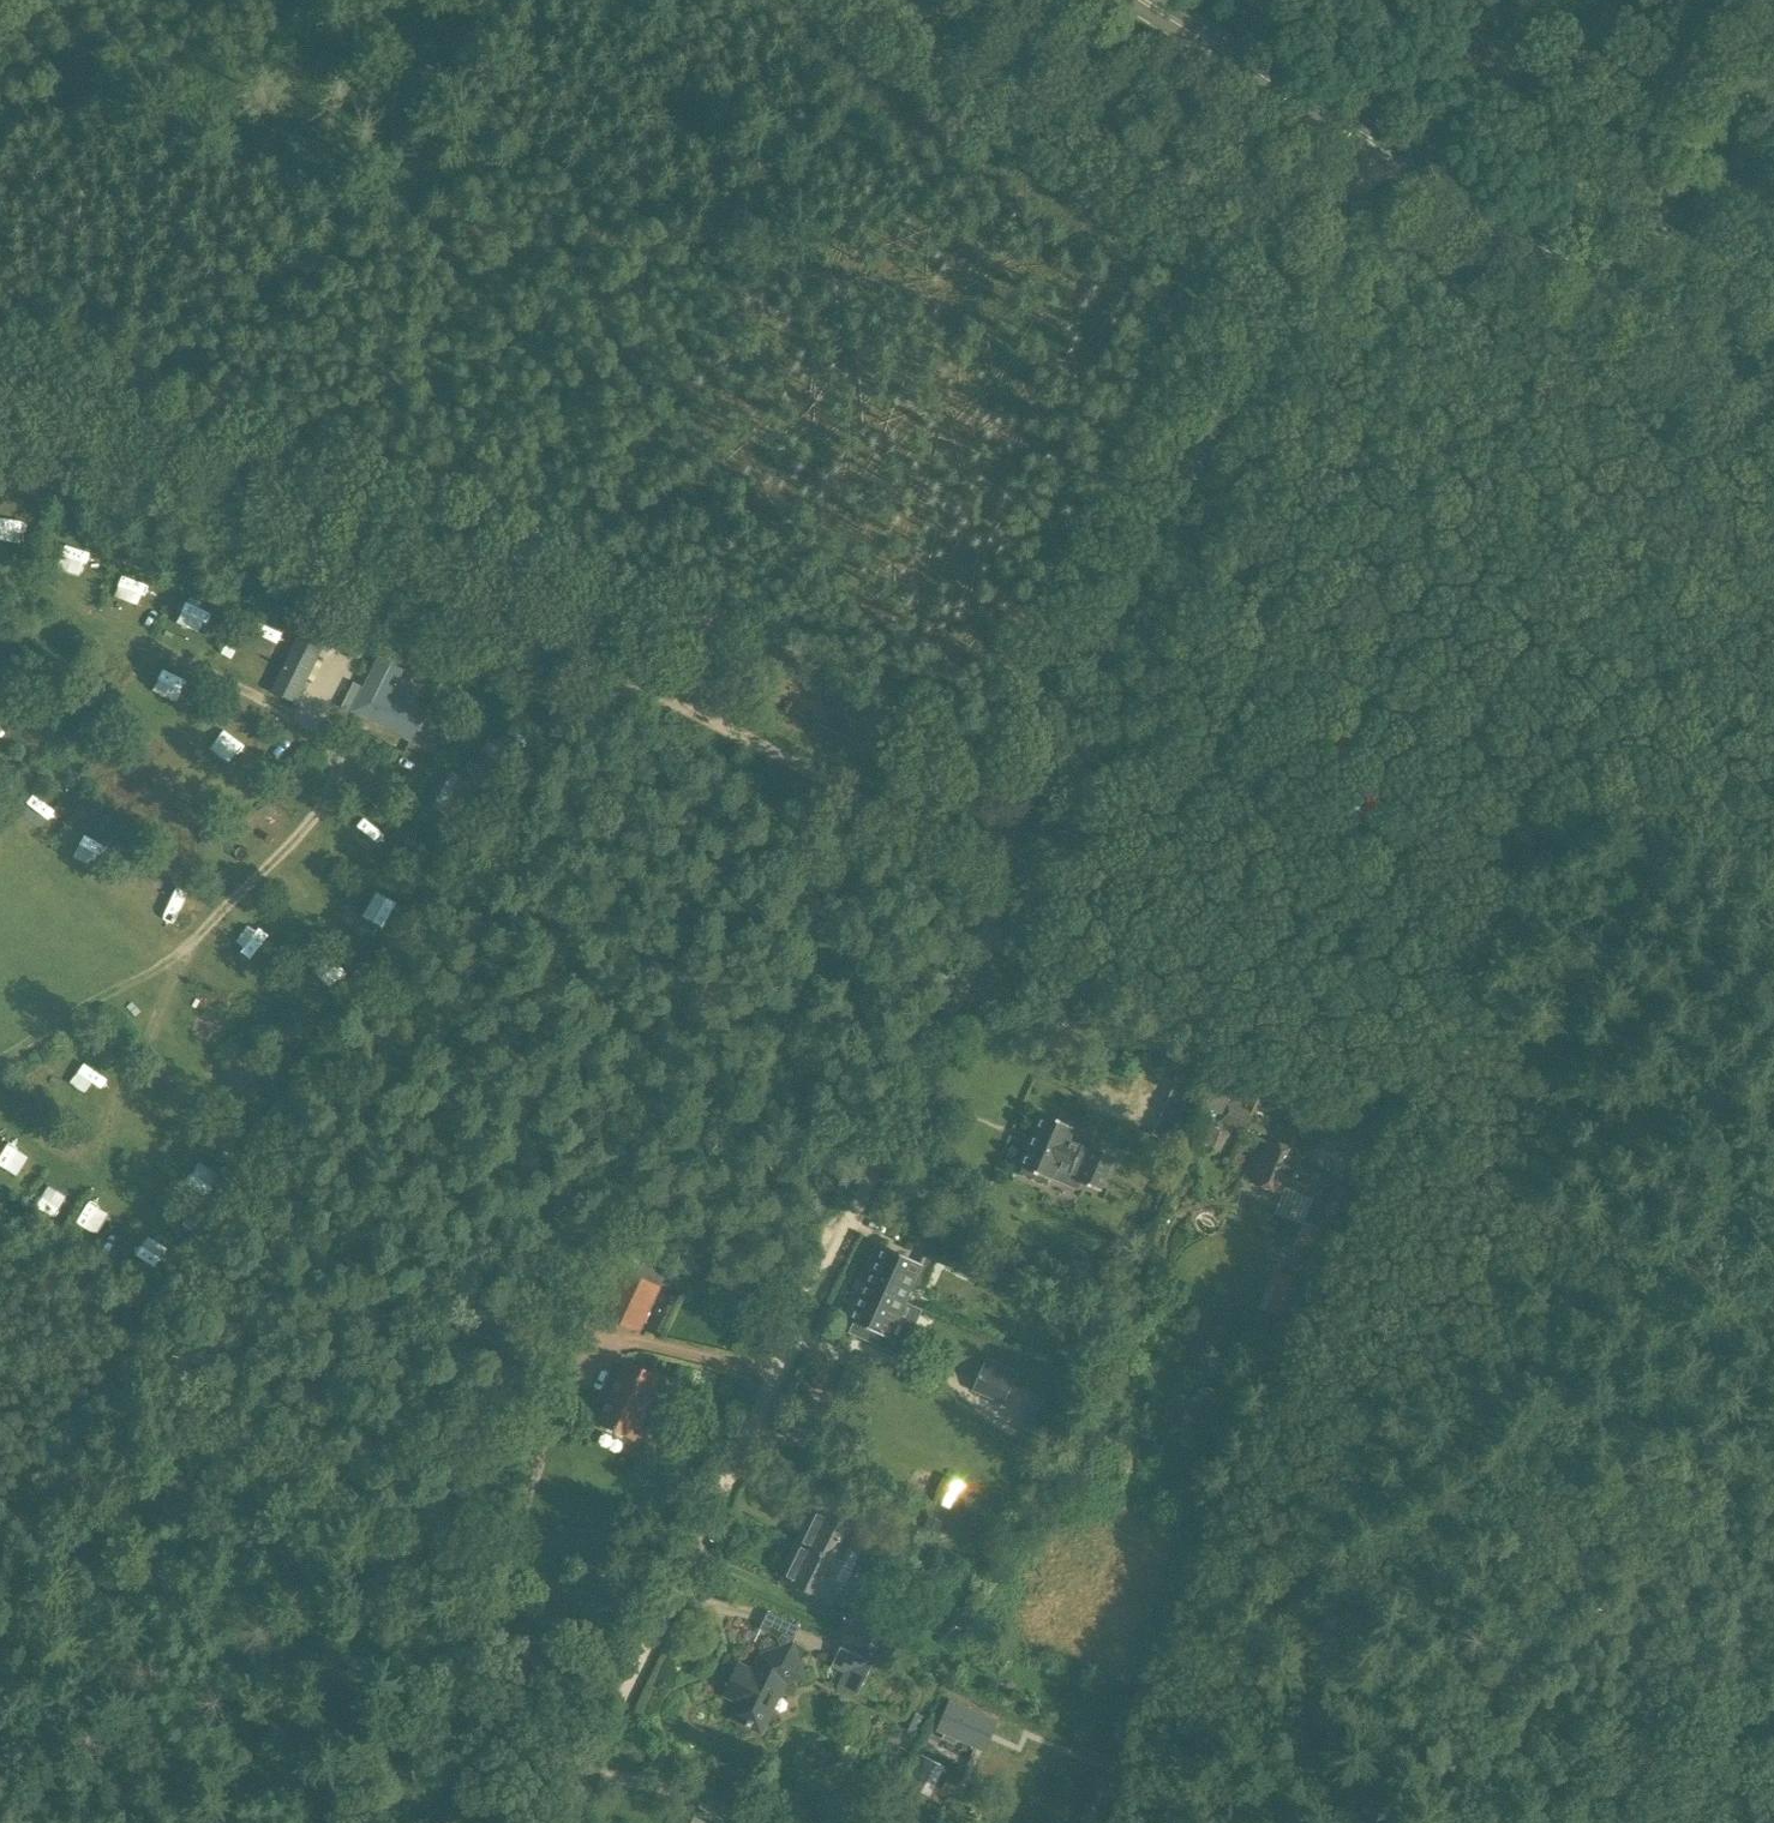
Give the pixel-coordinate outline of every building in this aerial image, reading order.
[(1742,165),(1743,164),(1749,153),(1737,147),(1730,158),(1742,165)] [(306,626),(275,690),(295,700),(326,636),(306,626)] [(411,738),(423,713),(390,698),(403,671),(380,660),(361,699),(364,700),(358,711),(378,721),(377,722),(411,738)] [(274,718),(267,728),(274,734),(282,724),(274,718)] [(484,792),(455,776),(438,810),(465,825),(484,792)] [(207,826),(197,831),(205,846),(214,841),(207,826)] [(1228,1097),(1236,1080),(1220,1072),(1197,1121),(1200,1123),(1192,1141),(1212,1151),(1224,1127),(1213,1122),(1226,1096),(1228,1097)] [(1246,1132),(1255,1112),(1228,1100),(1219,1120),(1246,1132)] [(1100,1191),(1115,1155),(1094,1146),(1092,1152),(1069,1142),(1074,1128),(1043,1115),(1021,1168),(1024,1169),(1022,1175),(1046,1185),(1049,1179),(1052,1181),(1058,1167),(1081,1177),(1079,1182),(1100,1191)] [(1175,1144),(1183,1127),(1161,1117),(1153,1135),(1175,1144)] [(1360,1166),(1373,1143),(1330,1118),(1318,1138),(1320,1139),(1314,1149),(1336,1162),(1340,1154),(1360,1166)] [(1319,1199),(1329,1174),(1298,1161),(1301,1153),(1268,1139),(1250,1182),(1284,1196),(1286,1190),(1312,1200),(1293,1246),(1324,1258),(1327,1249),(1329,1250),(1333,1240),(1327,1238),(1340,1207),(1328,1202),(1327,1203),(1319,1199)] [(906,1301),(922,1264),(881,1246),(865,1283),(906,1301)] [(640,1333),(667,1274),(635,1259),(637,1255),(621,1247),(591,1311),(640,1333)] [(943,1248),(937,1261),(953,1268),(958,1255),(943,1248)] [(1275,1270),(1260,1308),(1287,1318),(1297,1292),(1302,1294),(1306,1282),(1275,1270)] [(906,1302),(866,1284),(850,1319),(848,1319),(848,1320),(891,1340),(891,1338),(901,1342),(917,1307),(906,1302)] [(1018,1372),(987,1359),(974,1390),(1004,1403),(1018,1372)] [(635,1440),(663,1381),(625,1364),(597,1423),(635,1440)] [(1207,1426),(1219,1397),(1207,1392),(1210,1387),(1199,1383),(1192,1400),(1194,1402),(1192,1407),(1188,1406),(1183,1418),(1184,1419),(1175,1442),(1194,1450),(1198,1441),(1205,1444),(1212,1428),(1207,1426)] [(855,1393),(840,1388),(834,1403),(850,1409),(855,1393)] [(1037,1399),(1023,1432),(1042,1440),(1056,1407),(1037,1399)] [(865,1532),(818,1509),(810,1527),(806,1526),(797,1545),(841,1565),(849,1548),(856,1551),(865,1532)] [(929,1517),(924,1527),(937,1533),(942,1523),(929,1517)] [(831,1603),(840,1584),(834,1581),(841,1565),(797,1545),(789,1561),(793,1563),(784,1581),(831,1603)] [(875,1644),(880,1635),(876,1633),(878,1627),(847,1613),(839,1631),(870,1645),(871,1642),(875,1644)] [(805,1677),(794,1645),(760,1657),(753,1672),(738,1665),(724,1696),(738,1702),(731,1720),(762,1734),(785,1684),(805,1677)] [(859,1695),(875,1660),(842,1645),(832,1667),(843,1673),(838,1685),(859,1695)] [(951,1701),(939,1729),(948,1733),(945,1738),(959,1744),(961,1739),(976,1745),(988,1717),(951,1701)] [(916,1755),(908,1772),(910,1773),(904,1785),(902,1784),(883,1822),(919,1822),(932,1797),(931,1796),(946,1767),(925,1756),(923,1759),(916,1755)]
